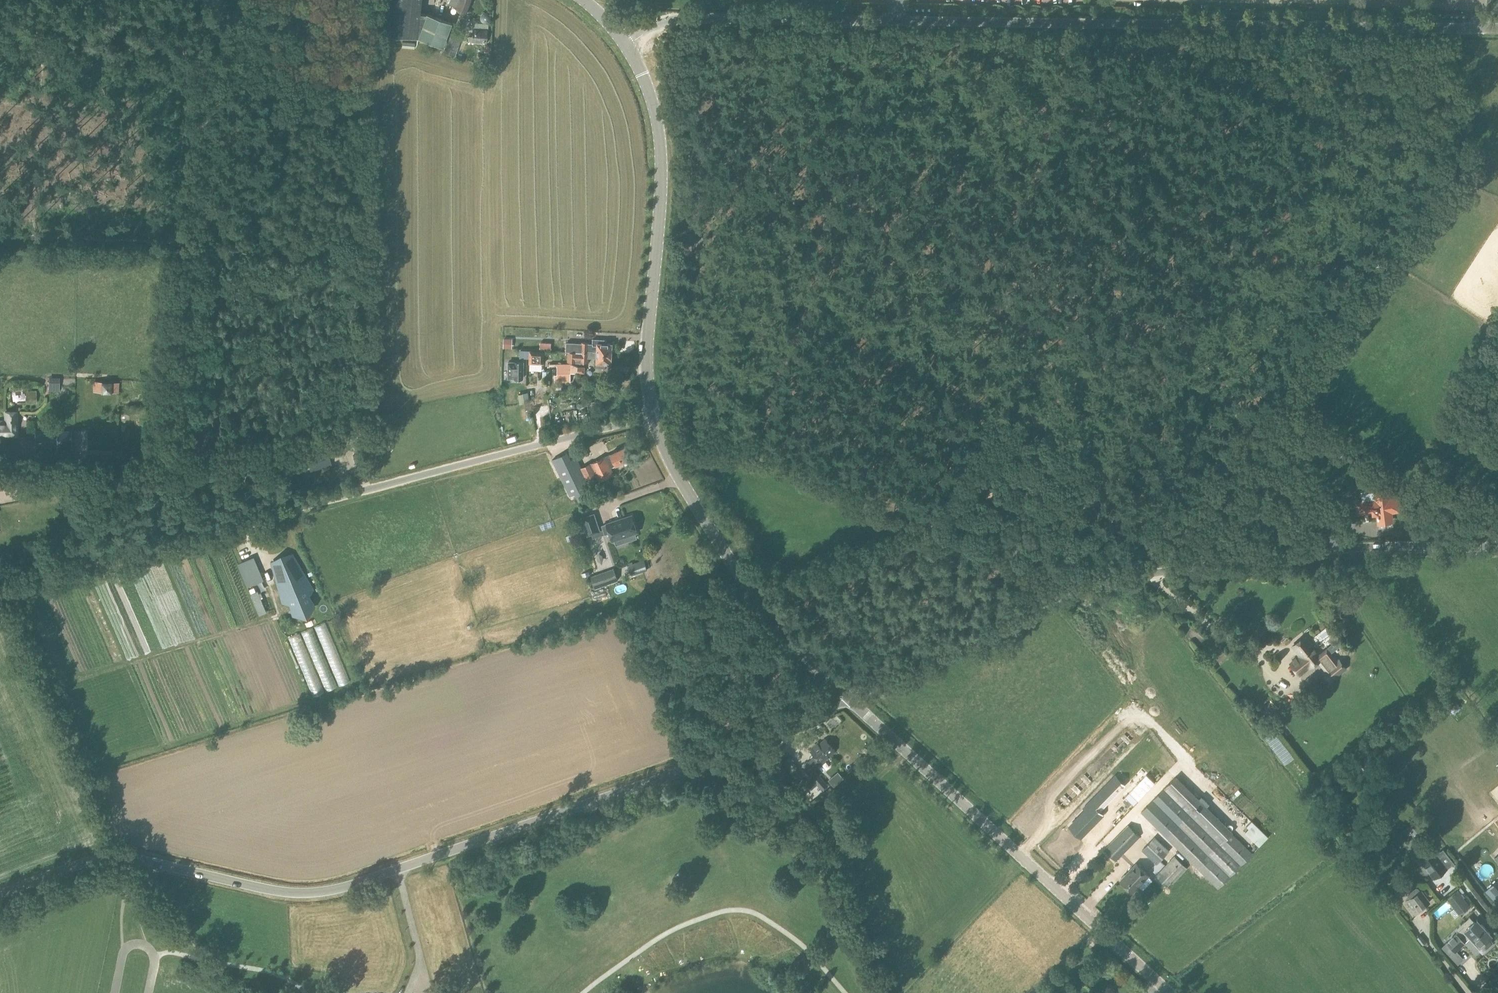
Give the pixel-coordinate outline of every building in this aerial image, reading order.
[(371,14),(370,31),(377,32),(377,33),(416,37),(441,47),(450,23),(426,14),(419,13),(420,0),(380,0),(379,14),(371,14)] [(447,3),(460,8),(466,11),(467,11),(471,0),(448,0),(447,3)] [(468,35),(468,40),(472,41),(471,41),(486,42),(487,28),(472,28),(472,36),(468,35)] [(451,30),(443,52),(454,56),(463,34),(451,30)] [(512,348),(513,338),(504,338),(504,348),(512,348)] [(565,351),(565,352),(590,354),(590,350),(597,351),(597,353),(612,353),(612,351),(613,343),(606,343),(607,339),(593,338),(593,344),(590,344),(581,344),(581,343),(567,342),(567,351),(565,351)] [(531,350),(530,363),(544,364),(545,351),(531,350)] [(565,352),(565,358),(580,359),(580,360),(589,360),(589,357),(597,358),(597,362),(597,363),(596,367),(606,368),(606,363),(611,364),(612,353),(597,353),(597,351),(590,350),(590,354),(565,352)] [(509,362),(509,378),(514,378),(523,378),(524,362),(509,362)] [(558,374),(555,374),(555,381),(570,380),(570,373),(576,373),(576,372),(577,366),(573,364),(570,364),(558,364),(558,374)] [(46,388),(58,389),(58,380),(46,379),(46,388)] [(94,380),(93,390),(100,391),(101,392),(111,392),(112,392),(112,391),(119,392),(119,382),(112,381),(101,380),(101,381),(94,380)] [(22,398),(23,388),(11,388),(11,398),(22,398)] [(27,403),(37,403),(36,390),(27,391),(27,403)] [(17,436),(17,411),(5,412),(5,420),(0,420),(0,436),(17,436)] [(56,429),(35,430),(35,450),(57,449),(57,450),(72,449),(71,429),(56,429)] [(568,451),(552,459),(570,495),(575,493),(580,504),(583,509),(591,506),(588,500),(590,499),(585,490),(582,491),(581,490),(591,485),(588,480),(597,475),(600,481),(617,472),(615,467),(612,468),(611,467),(616,464),(631,457),(625,446),(611,453),(606,456),(606,455),(582,467),(576,456),(572,458),(568,451)] [(34,482),(34,476),(34,473),(34,472),(20,472),(20,482),(34,482)] [(599,485),(602,490),(603,494),(607,493),(603,483),(599,485)] [(1375,492),(1376,500),(1358,502),(1359,514),(1377,512),(1379,521),(1380,527),(1394,525),(1393,519),(1392,519),(1391,511),(1400,510),(1398,497),(1389,498),(1388,490),(1375,492)] [(595,513),(581,517),(586,533),(600,528),(595,513)] [(606,522),(612,539),(625,535),(626,539),(635,536),(634,532),(636,531),(631,514),(606,522)] [(964,554),(945,547),(943,553),(962,560),(964,554)] [(280,554),(270,562),(281,603),(289,604),(292,615),(305,615),(315,604),(309,595),(314,589),(293,553),(280,554)] [(254,555),(237,562),(247,586),(264,580),(254,555)] [(648,569),(645,559),(629,564),(633,574),(648,569)] [(614,568),(591,576),(595,588),(618,580),(614,568)] [(266,612),(261,598),(263,597),(261,592),(259,593),(258,590),(250,593),(259,615),(266,612)] [(1293,648),(1299,655),(1291,663),(1300,675),(1319,660),(1326,669),(1323,671),(1331,681),(1346,668),(1339,659),(1337,660),(1329,650),(1322,656),(1307,637),(1293,648)] [(808,761),(802,766),(811,777),(806,781),(813,789),(818,784),(823,790),(829,785),(815,769),(822,763),(836,750),(825,738),(811,751),(815,755),(809,761),(808,761)] [(790,755),(782,760),(794,778),(799,785),(804,782),(799,775),(793,764),(795,763),(791,758),(792,757),(790,755)] [(1138,812),(1214,887),(1248,852),(1172,777),(1138,812)] [(1091,814),(1076,830),(1088,841),(1109,820),(1105,816),(1130,790),(1121,782),(1090,813),(1091,814)] [(1074,788),(1060,802),(1070,813),(1085,799),(1074,788)] [(1233,814),(1238,809),(1233,805),(1229,810),(1233,814)] [(1359,820),(1372,811),(1368,805),(1354,814),(1359,820)] [(1255,845),(1264,835),(1248,822),(1240,831),(1255,845)] [(1128,824),(1104,848),(1115,859),(1139,835),(1128,824)] [(1154,836),(1142,850),(1157,864),(1169,850),(1154,836)] [(1413,849),(1434,878),(1454,862),(1444,850),(1438,854),(1432,848),(1429,850),(1424,845),(1419,849),(1417,846),(1413,849)] [(1160,871),(1173,883),(1188,868),(1175,855),(1160,871)] [(1122,877),(1121,878),(1133,889),(1147,873),(1135,862),(1125,873),(1124,873),(1122,875),(1122,877)] [(1497,898),(1497,880),(1489,889),(1497,898)] [(1447,899),(1461,915),(1471,906),(1461,895),(1465,892),(1461,887),(1447,899)] [(1419,910),(1430,902),(1422,890),(1407,901),(1413,910),(1417,907),(1419,910)] [(1449,940),(1447,942),(1455,951),(1465,941),(1470,936),(1478,944),(1481,943),(1487,947),(1492,942),(1489,936),(1490,933),(1482,924),(1480,926),(1474,921),(1470,916),(1457,928),(1459,931),(1457,932),(1455,934),(1454,934),(1449,938),(1449,940)] [(537,921),(532,925),(539,933),(543,928),(537,921)]
